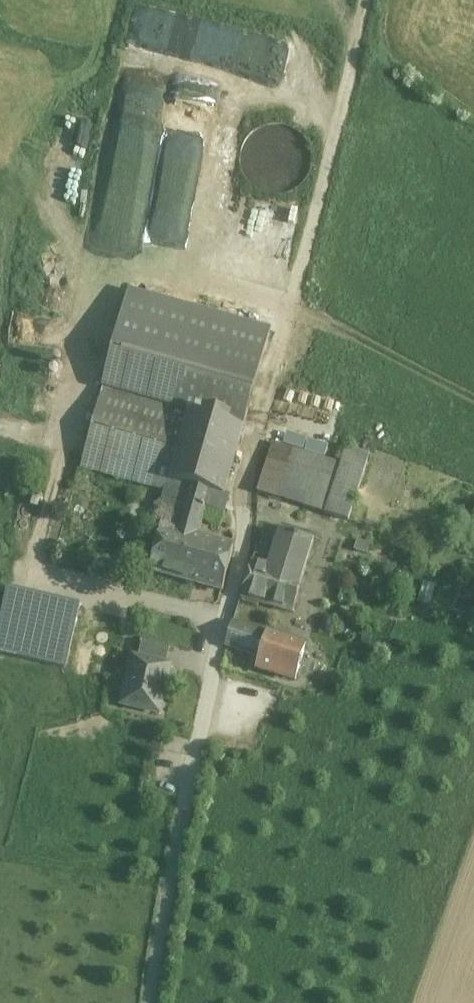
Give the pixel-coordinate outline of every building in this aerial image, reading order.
[(152,20),(146,46),(217,63),(223,36),(152,20)] [(200,163),(232,170),(242,122),(210,116),(200,163)] [(309,172),(312,158),(309,145),(301,133),(289,125),(276,123),(262,126),(250,133),(242,145),(240,159),(243,173),(251,184),(262,192),(276,195),(290,192),(302,184),(309,172)] [(129,293),(114,347),(255,386),(270,332),(129,293)] [(255,386),(114,347),(103,388),(243,427),(255,386)] [(243,427),(103,388),(80,467),(167,492),(187,498),(182,517),(178,531),(198,537),(206,508),(223,513),(228,496),(224,494),(243,427)] [(342,463),(275,442),(260,490),(348,518),(368,454),(347,447),(342,463)] [(187,498),(167,492),(161,512),(182,517),(187,498)] [(198,537),(178,531),(182,517),(161,512),(157,526),(161,528),(149,571),(223,592),(233,547),(198,537)] [(314,542),(279,531),(268,567),(252,562),(241,597),(293,612),(314,542)] [(9,587),(0,620),(0,637),(68,656),(80,607),(9,587)] [(268,632),(234,622),(227,646),(260,656),(268,632)] [(322,648),(268,632),(260,656),(257,667),(312,684),(322,648)] [(170,648),(142,642),(138,659),(166,665),(170,648)] [(166,665),(138,659),(131,689),(126,688),(122,705),(160,714),(165,691),(163,690),(169,666),(166,665)]
